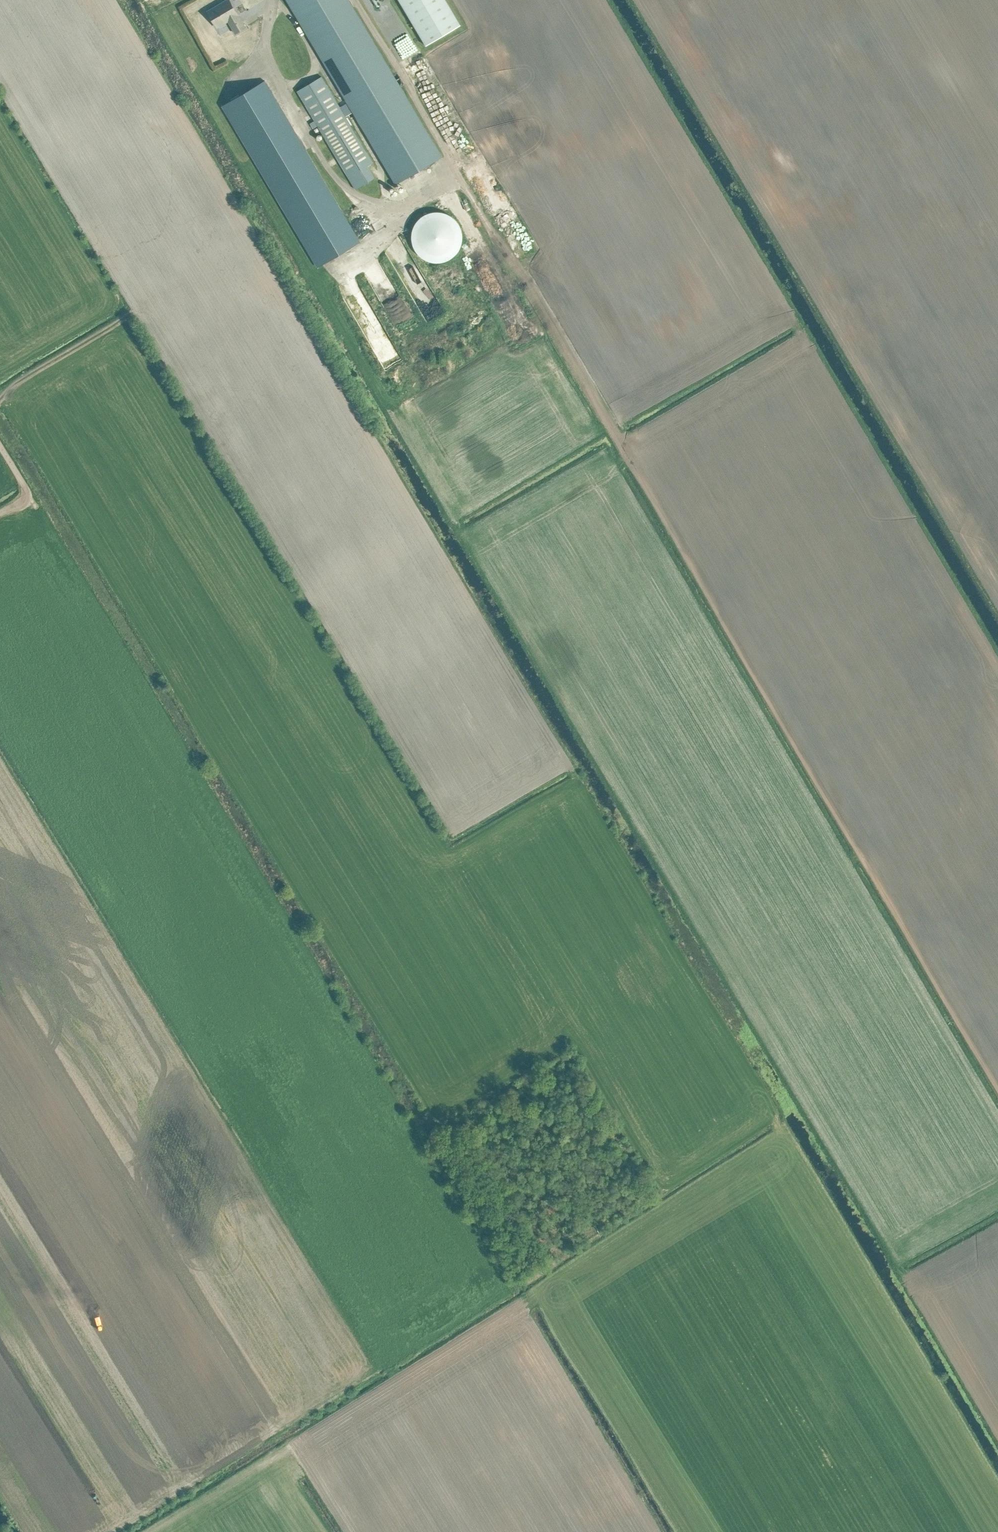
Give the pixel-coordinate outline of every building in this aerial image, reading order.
[(229,0),(227,0),(208,11),(217,27),(228,21),(236,33),(245,27),(229,0)] [(348,0),(288,0),(349,102),(340,107),(322,77),(298,91),(349,177),(373,163),(346,116),(354,111),(397,183),(441,156),(348,0)] [(461,25),(446,0),(398,0),(426,46),(461,25)] [(251,49),(256,46),(250,35),(244,38),(251,49)] [(265,81),(224,106),(318,266),(359,241),(265,81)] [(441,262),(450,259),(456,254),(460,247),(462,240),(462,231),(458,223),(452,216),(444,212),(437,211),(430,212),(422,216),(416,222),(412,231),(411,239),(414,247),(417,253),(424,258),(432,262),(441,262)]
